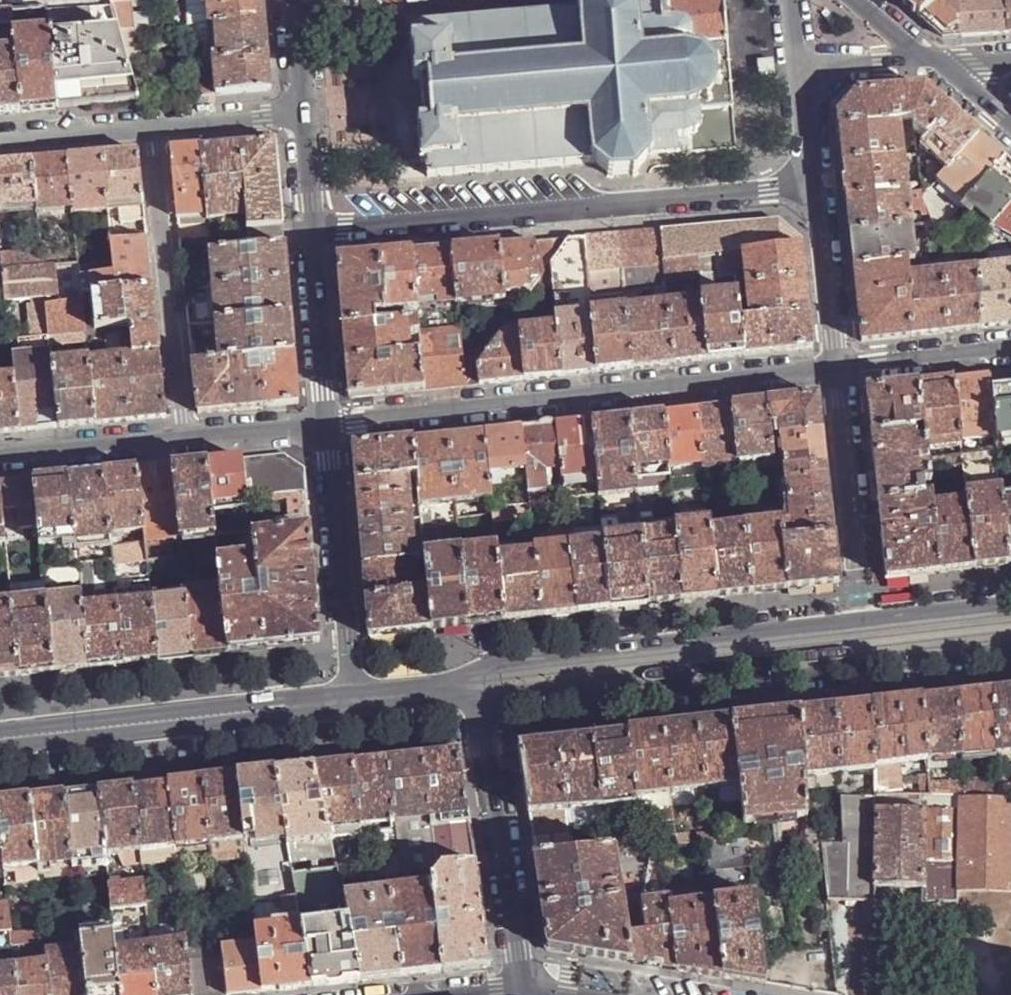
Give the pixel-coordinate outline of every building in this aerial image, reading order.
[(134,27),(126,0),(116,0),(115,0),(116,2),(123,28),(134,27)] [(194,22),(213,20),(211,0),(192,0),(194,22)] [(213,20),(267,15),(266,0),(211,0),(213,20)] [(711,49),(703,40),(689,36),(693,30),(694,22),(688,14),(682,11),(667,10),(667,2),(667,0),(663,1),(663,2),(639,4),(637,3),(635,4),(630,0),(590,0),(582,10),(579,9),(579,11),(555,13),(555,11),(552,12),(552,13),(528,15),(527,14),(524,14),(524,15),(501,18),(500,16),(497,16),(497,18),(473,20),(473,19),(469,19),(469,20),(446,22),(446,21),(442,21),(442,22),(424,23),(424,22),(417,23),(417,30),(419,30),(419,37),(413,38),(413,46),(420,51),(421,61),(415,68),(416,76),(422,76),(423,80),(427,85),(429,110),(425,116),(426,120),(419,121),(420,129),(426,134),(428,145),(422,151),(422,159),(428,159),(429,166),(428,166),(428,173),(436,172),(436,171),(454,169),(454,171),(458,171),(458,169),(481,167),(482,168),(486,168),(486,167),(509,165),(509,166),(513,166),(513,164),(536,162),(537,164),(540,164),(541,162),(564,160),(564,161),(568,161),(567,159),(591,158),(592,159),(594,158),(608,169),(607,173),(612,174),(613,172),(631,170),(633,172),(637,170),(636,168),(648,154),(651,155),(652,154),(675,151),(676,153),(679,153),(679,151),(678,135),(686,134),(692,129),(696,124),(697,112),(691,103),(705,97),(714,86),(717,76),(716,58),(711,49)] [(667,2),(667,10),(682,11),(688,14),(694,22),(693,30),(689,36),(703,40),(711,49),(716,58),(717,76),(714,86),(705,97),(691,103),(697,112),(696,124),(692,129),(686,134),(678,135),(679,151),(735,146),(724,0),(689,0),(667,2)] [(934,0),(902,0),(907,4),(919,14),(934,0)] [(919,14),(932,26),(941,34),(958,33),(959,0),(934,0),(919,14)] [(1005,0),(959,0),(958,33),(982,32),(1007,30),(1005,0)] [(128,100),(142,98),(132,63),(123,28),(116,2),(87,4),(89,27),(94,102),(128,100)] [(87,4),(50,7),(52,27),(53,30),(89,27),(87,4)] [(16,18),(15,6),(0,7),(0,20),(16,18)] [(213,20),(216,56),(270,50),(268,25),(267,15),(213,20)] [(44,107),(59,106),(56,69),(49,70),(49,63),(55,62),(53,30),(52,27),(17,30),(18,36),(19,46),(25,109),(44,107)] [(89,27),(53,30),(55,62),(56,69),(59,106),(82,104),(94,102),(89,27)] [(144,62),(135,27),(134,27),(123,28),(132,63),(144,62)] [(19,46),(18,36),(3,38),(0,40),(0,48),(19,46)] [(0,48),(0,111),(12,110),(25,109),(19,46),(0,48)] [(270,50),(216,56),(218,80),(219,91),(246,89),(274,86),(270,50)] [(218,80),(216,56),(202,57),(204,81),(218,80)] [(773,58),(760,59),(761,73),(774,72),(773,58)] [(158,97),(148,62),(144,62),(132,63),(142,98),(158,97)] [(939,99),(926,87),(885,89),(858,91),(838,115),(840,129),(899,123),(915,121),(916,129),(927,138),(953,111),(939,99)] [(963,120),(953,111),(927,138),(921,146),(947,169),(979,134),(963,120)] [(915,121),(899,123),(900,136),(916,134),(916,129),(915,121)] [(899,123),(840,129),(842,153),(843,164),(902,157),(900,136),(899,123)] [(990,143),(979,134),(947,169),(939,179),(965,202),(1005,157),(990,143)] [(249,142),(239,142),(245,216),(246,229),(282,225),(279,186),(275,139),(249,142)] [(239,142),(200,146),(206,214),(205,214),(205,219),(245,216),(239,142)] [(180,148),(169,149),(177,217),(205,214),(206,214),(200,146),(180,148)] [(117,153),(104,154),(110,210),(128,208),(143,207),(145,207),(140,151),(117,153)] [(80,156),(68,157),(74,208),(75,213),(110,210),(104,154),(80,156)] [(918,156),(908,157),(910,168),(919,167),(918,156)] [(45,160),(34,161),(38,206),(39,212),(74,208),(68,157),(45,160)] [(902,157),(843,164),(845,184),(846,197),(906,192),(902,157)] [(1005,157),(965,202),(991,226),(1010,203),(1010,162),(1005,157)] [(0,164),(0,209),(38,206),(34,161),(5,163),(0,164)] [(922,197),(921,199),(926,209),(936,234),(956,211),(930,189),(922,197)] [(921,190),(906,192),(908,211),(926,209),(921,199),(922,197),(921,190)] [(906,192),(846,197),(849,223),(850,233),(910,226),(908,211),(906,192)] [(991,226),(1010,236),(1010,203),(991,226)] [(143,207),(128,208),(130,221),(144,220),(143,207)] [(177,217),(178,225),(205,222),(205,219),(205,214),(177,217)] [(664,279),(698,278),(696,258),(742,254),(801,247),(800,240),(778,221),(763,222),(695,228),(659,230),(662,265),(664,279)] [(283,232),(282,225),(246,229),(248,248),(284,245),(283,232)] [(910,226),(850,233),(853,253),(854,268),(906,262),(913,261),(910,226)] [(634,233),(616,234),(620,269),(636,267),(650,266),(662,265),(659,230),(634,233)] [(616,234),(583,237),(587,274),(620,271),(620,269),(616,234)] [(936,234),(926,236),(928,259),(939,259),(945,257),(944,252),(938,253),(935,248),(937,243),(936,234)] [(149,237),(113,241),(115,263),(116,273),(117,273),(119,291),(154,288),(149,237)] [(554,314),(555,316),(588,312),(624,308),(622,295),(620,271),(587,274),(583,237),(566,238),(545,240),(533,241),(537,281),(551,280),(554,314)] [(513,243),(499,244),(504,291),(537,281),(533,241),(513,243)] [(472,246),(451,248),(456,296),(456,302),(504,298),(504,291),(499,244),(472,246)] [(248,248),(209,252),(212,288),(288,280),(286,263),(284,245),(248,248)] [(801,247),(742,254),(746,287),(804,279),(802,259),(801,247)] [(432,250),(410,252),(415,299),(456,296),(451,248),(432,250)] [(43,251),(3,254),(5,272),(45,268),(43,251)] [(392,253),(378,254),(383,313),(415,310),(415,299),(410,252),(392,253)] [(337,259),(342,327),(374,324),(373,314),(383,313),(378,254),(358,256),(337,259)] [(906,262),(854,268),(858,300),(862,343),(910,337),(907,277),(906,262)] [(115,263),(80,266),(81,277),(116,273),(115,263)] [(80,265),(58,267),(60,297),(61,304),(83,302),(83,295),(81,277),(80,266),(80,265)] [(662,265),(650,266),(652,282),(664,282),(664,279),(662,265)] [(975,269),(981,329),(1003,327),(1010,326),(1010,274),(1010,265),(975,269)] [(58,267),(46,268),(49,298),(60,297),(58,267)] [(636,267),(620,269),(620,271),(622,295),(639,293),(636,267)] [(45,268),(5,272),(5,281),(7,290),(8,299),(8,302),(49,298),(46,268),(45,268)] [(975,269),(940,273),(946,333),(971,330),(981,329),(975,269)] [(116,273),(81,277),(83,295),(92,294),(119,291),(117,273),(116,273)] [(940,273),(907,277),(910,337),(933,335),(946,333),(940,273)] [(804,279),(746,287),(749,321),(807,315),(805,292),(804,279)] [(288,280),(212,288),(215,322),(290,315),(289,296),(288,280)] [(119,291),(92,294),(96,329),(121,327),(121,328),(131,327),(157,324),(154,288),(119,291)] [(736,295),(700,299),(700,301),(707,360),(732,357),(741,356),(738,322),(736,295)] [(700,301),(666,304),(671,364),(702,360),(707,360),(700,301)] [(61,304),(48,305),(49,320),(51,333),(86,330),(83,302),(61,304)] [(666,304),(624,308),(631,369),(655,366),(671,364),(666,304)] [(10,310),(12,340),(30,338),(51,336),(51,333),(49,320),(48,305),(10,310)] [(614,370),(631,369),(624,308),(588,312),(596,372),(614,370)] [(516,312),(505,327),(499,336),(518,334),(518,329),(517,318),(516,312)] [(588,312),(555,316),(555,325),(561,375),(584,373),(596,372),(588,312)] [(554,314),(517,318),(518,329),(555,325),(555,316),(554,314)] [(290,315),(215,322),(219,361),(228,360),(260,357),(294,354),(293,337),(290,315)] [(749,321),(738,322),(741,356),(812,348),(810,337),(807,315),(749,321)] [(344,350),(345,362),(407,357),(404,336),(417,335),(417,332),(416,321),(374,324),(342,327),(344,350)] [(198,323),(188,324),(190,341),(200,340),(198,323)] [(157,324),(131,327),(134,355),(160,352),(157,324)] [(555,325),(518,329),(518,334),(523,380),(547,377),(561,375),(555,325)] [(459,328),(417,332),(417,335),(419,356),(423,390),(441,388),(465,386),(461,351),(459,328)] [(508,381),(523,380),(518,334),(499,336),(461,351),(465,386),(480,384),(508,381)] [(30,338),(12,340),(15,366),(53,362),(51,336),(30,338)] [(200,340),(190,341),(192,364),(211,362),(207,340),(200,340)] [(134,355),(125,356),(131,420),(157,417),(167,416),(160,352),(134,355)] [(297,383),(294,354),(260,357),(265,407),(298,404),(297,383)] [(124,355),(89,358),(96,423),(123,421),(131,420),(125,356),(124,355)] [(407,357),(345,362),(347,382),(349,398),(423,390),(419,356),(407,357)] [(260,357),(228,360),(232,410),(257,408),(265,407),(260,357)] [(89,358),(53,362),(60,427),(81,425),(96,423),(89,358)] [(211,362),(192,364),(198,414),(220,412),(232,410),(228,360),(219,361),(211,362)] [(53,362),(15,366),(15,374),(21,431),(43,428),(60,427),(53,362)] [(0,376),(0,433),(9,432),(21,431),(15,374),(0,376)] [(967,379),(953,381),(959,441),(994,437),(990,392),(988,377),(967,379)] [(935,383),(918,385),(922,429),(925,451),(960,447),(959,441),(953,381),(935,383)] [(918,385),(867,391),(870,415),(872,434),(922,429),(918,385)] [(990,392),(994,437),(995,442),(1010,440),(1010,390),(1007,390),(990,392)] [(816,396),(766,401),(768,426),(779,425),(780,437),(820,432),(818,416),(816,396)] [(745,404),(732,405),(737,462),(750,460),(771,458),(768,426),(766,401),(745,404)] [(711,407),(697,409),(702,464),(703,471),(738,467),(737,462),(732,405),(711,407)] [(674,411),(664,412),(669,465),(669,467),(702,464),(697,409),(674,411)] [(643,415),(629,416),(634,468),(669,465),(664,412),(643,415)] [(604,419),(592,420),(597,476),(599,496),(636,492),(636,480),(634,468),(629,416),(604,419)] [(565,423),(556,424),(561,475),(562,480),(597,476),(592,420),(565,423)] [(534,427),(522,428),(528,484),(529,497),(543,495),(541,478),(561,475),(556,424),(534,427)] [(499,431),(484,432),(490,488),(499,487),(518,485),(528,484),(522,428),(499,431)] [(922,429),(872,434),(875,471),(878,503),(920,498),(918,485),(928,484),(926,470),(926,460),(925,451),(922,429)] [(461,435),(449,437),(455,503),(491,498),(490,488),(484,432),(461,435)] [(820,432),(780,437),(784,474),(824,469),(822,448),(820,432)] [(427,439),(413,440),(416,478),(419,507),(455,503),(449,437),(427,439)] [(355,468),(356,483),(408,479),(416,478),(413,440),(380,444),(353,447),(355,468)] [(995,448),(960,452),(961,457),(961,463),(997,459),(996,452),(995,448)] [(996,452),(997,459),(997,461),(1010,459),(1010,451),(996,452)] [(265,456),(243,458),(248,497),(306,495),(304,471),(285,454),(265,456)] [(961,457),(926,460),(926,470),(961,465),(961,463),(961,457)] [(222,461),(207,462),(211,502),(214,529),(215,536),(252,533),(252,525),(248,497),(243,458),(222,461)] [(180,541),(215,537),(215,536),(214,529),(211,502),(207,462),(189,464),(172,466),(180,541)] [(151,468),(137,469),(144,532),(145,543),(145,544),(180,541),(172,466),(151,468)] [(772,468),(738,472),(739,479),(740,482),(774,478),(772,468)] [(117,471),(103,472),(110,535),(144,532),(137,469),(117,471)] [(824,469),(784,474),(786,493),(787,506),(828,503),(826,482),(824,469)] [(81,475),(68,476),(75,542),(76,550),(111,547),(110,535),(103,472),(81,475)] [(47,478),(33,479),(38,529),(40,545),(75,542),(68,476),(47,478)] [(669,476),(636,480),(636,492),(637,494),(671,490),(670,480),(669,476)] [(703,476),(670,480),(671,490),(671,493),(705,490),(704,482),(703,476)] [(3,510),(19,509),(21,531),(38,529),(33,479),(18,481),(0,482),(0,488),(3,510)] [(408,479),(356,483),(358,506),(359,525),(411,521),(408,479)] [(739,479),(704,482),(705,490),(705,493),(740,490),(740,482),(739,479)] [(528,484),(518,485),(519,491),(516,492),(517,506),(530,504),(529,497),(528,484)] [(499,487),(490,488),(491,498),(492,508),(505,507),(504,493),(500,493),(499,487)] [(1000,491),(965,495),(965,503),(973,569),(999,566),(1008,565),(1001,500),(1000,491)] [(543,495),(529,497),(530,504),(530,509),(565,504),(563,493),(543,495)] [(920,498),(878,503),(887,579),(918,575),(938,573),(930,507),(929,497),(920,498)] [(491,498),(455,503),(458,524),(493,519),(492,508),(491,498)] [(1001,500),(1008,565),(1010,565),(1010,498),(1001,500)] [(455,503),(419,507),(420,520),(423,538),(458,534),(458,524),(455,503)] [(828,503),(787,506),(789,523),(791,523),(793,541),(831,537),(829,517),(828,503)] [(965,503),(930,507),(938,573),(963,570),(973,569),(965,503)] [(505,507),(492,508),(493,519),(493,521),(531,517),(530,509),(530,504),(517,506),(505,507)] [(652,506),(638,507),(638,513),(640,527),(641,536),(655,534),(654,520),(652,506)] [(777,508),(743,512),(744,527),(778,523),(777,508)] [(638,513),(618,515),(619,530),(640,527),(638,513)] [(674,518),(654,520),(655,534),(675,532),(675,527),(674,518)] [(411,521),(359,525),(361,548),(363,568),(414,564),(415,564),(411,521)] [(778,523),(744,527),(751,594),(773,592),(786,590),(778,525),(778,523)] [(836,584),(831,537),(793,541),(791,523),(789,523),(778,525),(786,590),(811,587),(836,584)] [(709,524),(675,527),(675,532),(682,602),(702,600),(716,599),(709,531),(709,524)] [(744,527),(709,531),(716,599),(738,596),(751,594),(744,527)] [(567,528),(533,533),(535,554),(542,618),(562,616),(576,614),(569,547),(568,535),(567,528)] [(309,530),(253,535),(255,558),(267,650),(295,647),(319,644),(312,565),(309,530)] [(602,531),(568,535),(569,547),(604,543),(604,540),(602,531)] [(655,534),(641,536),(648,606),(672,604),(682,602),(675,532),(655,534)] [(218,561),(255,558),(253,535),(252,533),(215,536),(215,537),(217,556),(218,561)] [(458,534),(423,538),(425,562),(461,558),(458,534)] [(641,536),(604,540),(604,543),(611,611),(636,608),(648,606),(641,536)] [(75,542),(40,545),(41,556),(76,553),(76,550),(75,542)] [(112,559),(146,555),(145,544),(145,543),(111,547),(112,559)] [(604,543),(569,547),(576,614),(601,612),(611,611),(604,543)] [(497,554),(461,558),(468,627),(491,624),(504,623),(497,558),(497,554)] [(535,554),(497,558),(504,623),(527,620),(542,618),(535,554)] [(197,570),(219,568),(218,561),(217,556),(183,560),(183,567),(184,571),(197,570)] [(148,570),(183,567),(183,560),(182,558),(147,561),(148,570)] [(255,558),(218,561),(219,568),(221,589),(228,654),(253,651),(267,650),(255,558)] [(461,558),(425,562),(425,563),(428,595),(432,631),(454,629),(468,627),(461,558)] [(365,586),(366,600),(416,596),(414,564),(363,568),(365,586)] [(45,584),(79,580),(79,574),(78,570),(43,573),(45,584)] [(198,579),(197,570),(184,571),(185,581),(198,579)] [(92,573),(79,574),(79,580),(81,597),(83,608),(97,607),(95,591),(95,584),(93,584),(92,573)] [(149,583),(115,586),(115,589),(117,604),(152,601),(149,583)] [(117,604),(115,589),(95,591),(97,607),(117,604)] [(228,654),(221,589),(186,592),(187,598),(194,658),(228,654)] [(416,596),(366,600),(370,639),(404,635),(432,631),(428,595),(416,596)] [(75,671),(89,669),(83,608),(81,597),(46,600),(54,673),(75,671)] [(194,658),(187,598),(152,601),(159,662),(184,659),(194,658)] [(46,600),(13,603),(21,676),(37,674),(54,673),(46,600)] [(159,662),(152,601),(117,604),(124,665),(149,663),(159,662)] [(21,676),(13,603),(0,605),(0,678),(8,677),(21,676)] [(124,665),(117,604),(97,607),(83,608),(89,669),(115,666),(124,665)] [(993,692),(996,754),(1010,753),(1010,690),(1006,690),(993,692)] [(970,694),(958,695),(961,758),(996,754),(993,692),(970,694)] [(934,698),(922,699),(926,762),(961,758),(958,695),(934,698)] [(892,703),(870,705),(873,768),(886,767),(926,762),(922,699),(892,703)] [(849,707),(836,709),(839,775),(873,770),(873,768),(870,705),(849,707)] [(811,712),(801,713),(804,778),(839,775),(836,709),(811,712)] [(760,717),(731,721),(740,788),(742,801),(745,826),(806,818),(804,778),(801,713),(760,717)] [(710,723),(698,724),(706,792),(740,788),(731,721),(710,723)] [(673,727),(662,728),(670,796),(706,792),(698,724),(673,727)] [(641,731),(627,732),(636,799),(657,798),(670,796),(662,728),(641,731)] [(604,735),(592,736),(601,803),(636,799),(627,732),(604,735)] [(569,738),(557,740),(567,811),(601,808),(601,803),(592,736),(569,738)] [(532,743),(519,744),(520,751),(530,816),(544,814),(567,811),(557,740),(532,743)] [(423,756),(430,818),(468,813),(459,751),(437,754),(423,756)] [(387,759),(394,822),(430,818),(423,756),(400,758),(387,759)] [(353,763),(359,826),(371,825),(394,822),(387,759),(364,762),(353,763)] [(314,768),(328,829),(337,828),(359,826),(353,763),(327,766),(314,768)] [(886,767),(873,768),(873,770),(873,783),(886,782),(886,767)] [(275,772),(281,803),(287,802),(288,812),(283,813),(287,837),(291,861),(312,860),(317,859),(334,858),(328,829),(314,768),(290,770),(275,772)] [(250,775),(237,776),(245,841),(246,842),(287,837),(283,813),(281,803),(275,772),(250,775)] [(203,780),(210,845),(245,841),(237,776),(210,779),(203,780)] [(926,786),(926,777),(886,782),(873,783),(873,796),(876,797),(926,797),(926,786)] [(210,845),(203,780),(177,783),(167,784),(175,849),(210,845)] [(996,780),(961,782),(960,786),(961,797),(996,797),(996,785),(996,780)] [(853,784),(839,783),(839,796),(852,797),(853,784)] [(175,849),(167,784),(145,786),(133,788),(140,853),(175,849)] [(1007,785),(996,785),(996,797),(1008,797),(1007,785)] [(960,786),(926,786),(926,797),(961,797),(960,786)] [(98,792),(106,856),(140,853),(133,788),(108,791),(98,792)] [(740,788),(706,792),(707,805),(720,804),(742,801),(740,788)] [(72,865),(106,861),(106,856),(98,792),(75,794),(64,795),(72,865)] [(29,799),(37,869),(72,865),(64,795),(40,798),(29,799)] [(670,796),(657,798),(660,823),(673,821),(670,796)] [(827,902),(875,903),(875,888),(875,799),(876,797),(873,796),(852,797),(839,796),(840,829),(841,842),(828,843),(820,843),(824,880),(827,902)] [(0,802),(0,828),(5,867),(5,872),(37,869),(29,799),(6,801),(0,802)] [(636,799),(601,803),(601,808),(602,813),(637,810),(636,799)] [(922,800),(875,799),(875,888),(921,890),(922,800)] [(959,800),(922,800),(921,890),(921,904),(958,905),(958,890),(959,800)] [(959,800),(958,890),(1010,891),(1010,800),(959,800)] [(720,804),(707,805),(708,812),(721,811),(720,804)] [(601,808),(567,811),(569,824),(603,820),(602,813),(601,808)] [(468,813),(430,818),(431,828),(435,870),(440,870),(476,866),(468,813)] [(544,814),(530,816),(531,829),(546,827),(544,814)] [(431,828),(430,818),(394,822),(395,831),(431,828)] [(673,821),(660,823),(662,849),(676,847),(675,839),(673,821)] [(806,824),(795,826),(796,837),(807,837),(807,831),(806,824)] [(395,831),(372,834),(371,825),(359,826),(360,837),(360,845),(371,844),(373,863),(363,865),(363,869),(364,877),(386,875),(399,873),(395,831)] [(360,837),(359,826),(337,828),(339,836),(340,837),(341,839),(360,837)] [(395,831),(399,873),(430,871),(435,870),(431,828),(395,831)] [(757,829),(746,830),(746,833),(747,841),(758,840),(757,829)] [(840,829),(828,829),(828,843),(841,842),(840,829)] [(819,830),(807,831),(807,837),(807,843),(820,843),(819,830)] [(746,833),(711,836),(712,844),(747,841),(746,833)] [(711,836),(675,839),(676,847),(680,847),(707,845),(712,844),(711,836)] [(253,904),(299,900),(294,873),(291,861),(287,837),(246,842),(247,858),(253,904)] [(640,839),(606,842),(607,853),(615,853),(626,852),(642,850),(640,839)] [(212,861),(247,858),(246,842),(245,841),(210,845),(212,861)] [(712,844),(707,845),(710,870),(750,864),(747,841),(712,844)] [(606,842),(572,844),(574,857),(607,853),(606,842)] [(820,843),(807,843),(809,882),(824,880),(820,843)] [(572,844),(534,849),(536,860),(574,857),(572,844)] [(676,847),(662,849),(664,862),(681,861),(680,847),(676,847)] [(662,849),(642,850),(626,852),(627,865),(650,863),(647,885),(666,884),(664,862),(662,849)] [(615,853),(623,903),(638,901),(636,886),(647,885),(650,863),(627,865),(626,852),(615,853)] [(541,895),(544,914),(623,903),(615,853),(607,853),(574,857),(536,860),(541,895)] [(305,866),(306,872),(325,871),(324,864),(318,865),(317,859),(312,860),(312,865),(305,866)] [(72,865),(37,869),(39,881),(74,877),(72,865)] [(476,866),(440,870),(441,880),(432,880),(432,887),(444,973),(491,968),(488,949),(476,866)] [(5,872),(6,876),(15,875),(17,885),(39,882),(39,881),(37,869),(5,872)] [(337,872),(339,880),(340,880),(364,877),(363,869),(337,872)] [(301,913),(346,909),(344,898),(340,880),(339,880),(337,872),(336,870),(325,871),(306,872),(294,873),(299,900),(301,913)] [(144,881),(109,885),(113,912),(147,907),(144,881)] [(647,885),(636,886),(638,901),(641,901),(644,899),(647,885)] [(444,973),(432,887),(389,892),(402,978),(431,975),(444,973)] [(389,892),(344,898),(346,909),(349,919),(364,983),(391,979),(402,978),(389,892)] [(753,896),(714,903),(722,978),(748,982),(765,985),(753,896)] [(0,901),(0,933),(12,931),(8,900),(0,901)] [(256,930),(303,924),(301,913),(299,900),(253,904),(256,930)] [(668,902),(641,905),(644,923),(645,936),(637,938),(628,939),(627,939),(630,962),(653,966),(675,970),(669,909),(668,902)] [(147,907),(148,918),(183,914),(181,903),(147,907)] [(546,932),(549,949),(630,962),(627,939),(628,939),(623,903),(544,914),(546,932)] [(714,903),(669,909),(675,970),(711,976),(722,978),(714,903)] [(147,907),(113,912),(113,919),(114,922),(148,918),(147,907)] [(364,983),(349,919),(303,924),(307,948),(319,946),(322,961),(310,963),(314,988),(347,984),(364,983)] [(644,923),(636,925),(637,938),(645,936),(644,923)] [(295,990),(314,988),(310,963),(307,948),(303,924),(256,930),(258,945),(260,959),(264,994),(295,990)] [(14,950),(14,945),(13,934),(12,931),(0,933),(0,952),(14,950)] [(151,936),(152,945),(186,941),(185,931),(151,936)] [(14,945),(46,943),(45,936),(45,932),(13,934),(14,945)] [(80,932),(45,936),(46,943),(46,948),(63,946),(63,942),(81,940),(82,938),(80,932)] [(117,949),(115,934),(82,938),(81,940),(82,949),(88,994),(122,994),(117,949)] [(189,968),(188,952),(186,941),(152,945),(158,994),(193,994),(189,968)] [(152,945),(117,949),(122,994),(158,994),(152,945)] [(260,959),(258,945),(223,949),(225,963),(260,959)] [(47,953),(48,965),(52,994),(88,994),(82,949),(47,953)] [(223,949),(188,952),(189,968),(225,963),(223,949)] [(260,959),(225,963),(229,994),(250,994),(251,994),(264,994),(260,959)] [(225,963),(189,968),(193,994),(229,994),(225,963)] [(48,965),(17,967),(20,994),(52,994),(48,965)] [(17,967),(0,969),(0,994),(20,994),(17,967)]
